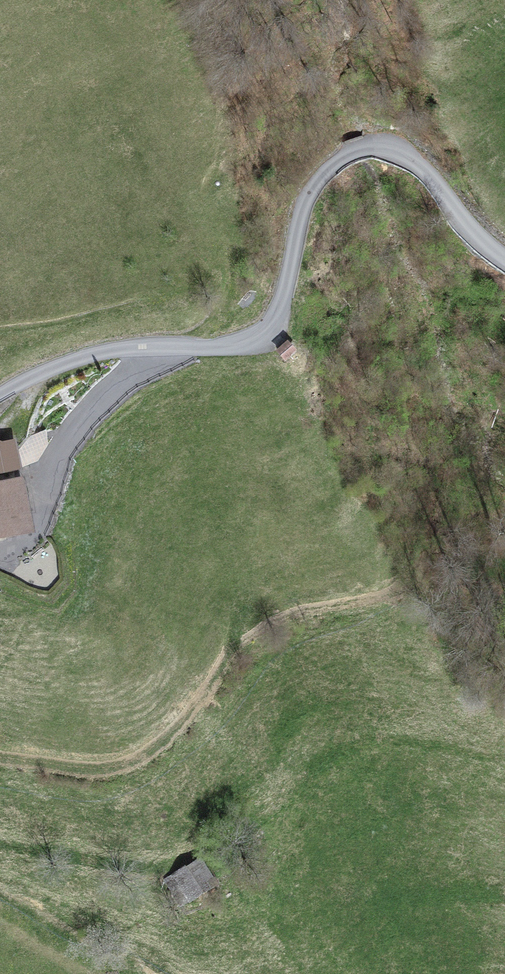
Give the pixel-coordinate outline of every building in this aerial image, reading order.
[(285,358),(294,350),(288,342),(278,351),(285,358)] [(25,529),(19,494),(14,469),(19,468),(14,442),(7,443),(0,445),(0,534),(25,529)] [(19,494),(24,493),(19,468),(14,469),(19,494)] [(165,879),(185,914),(220,894),(201,859),(165,879)]
